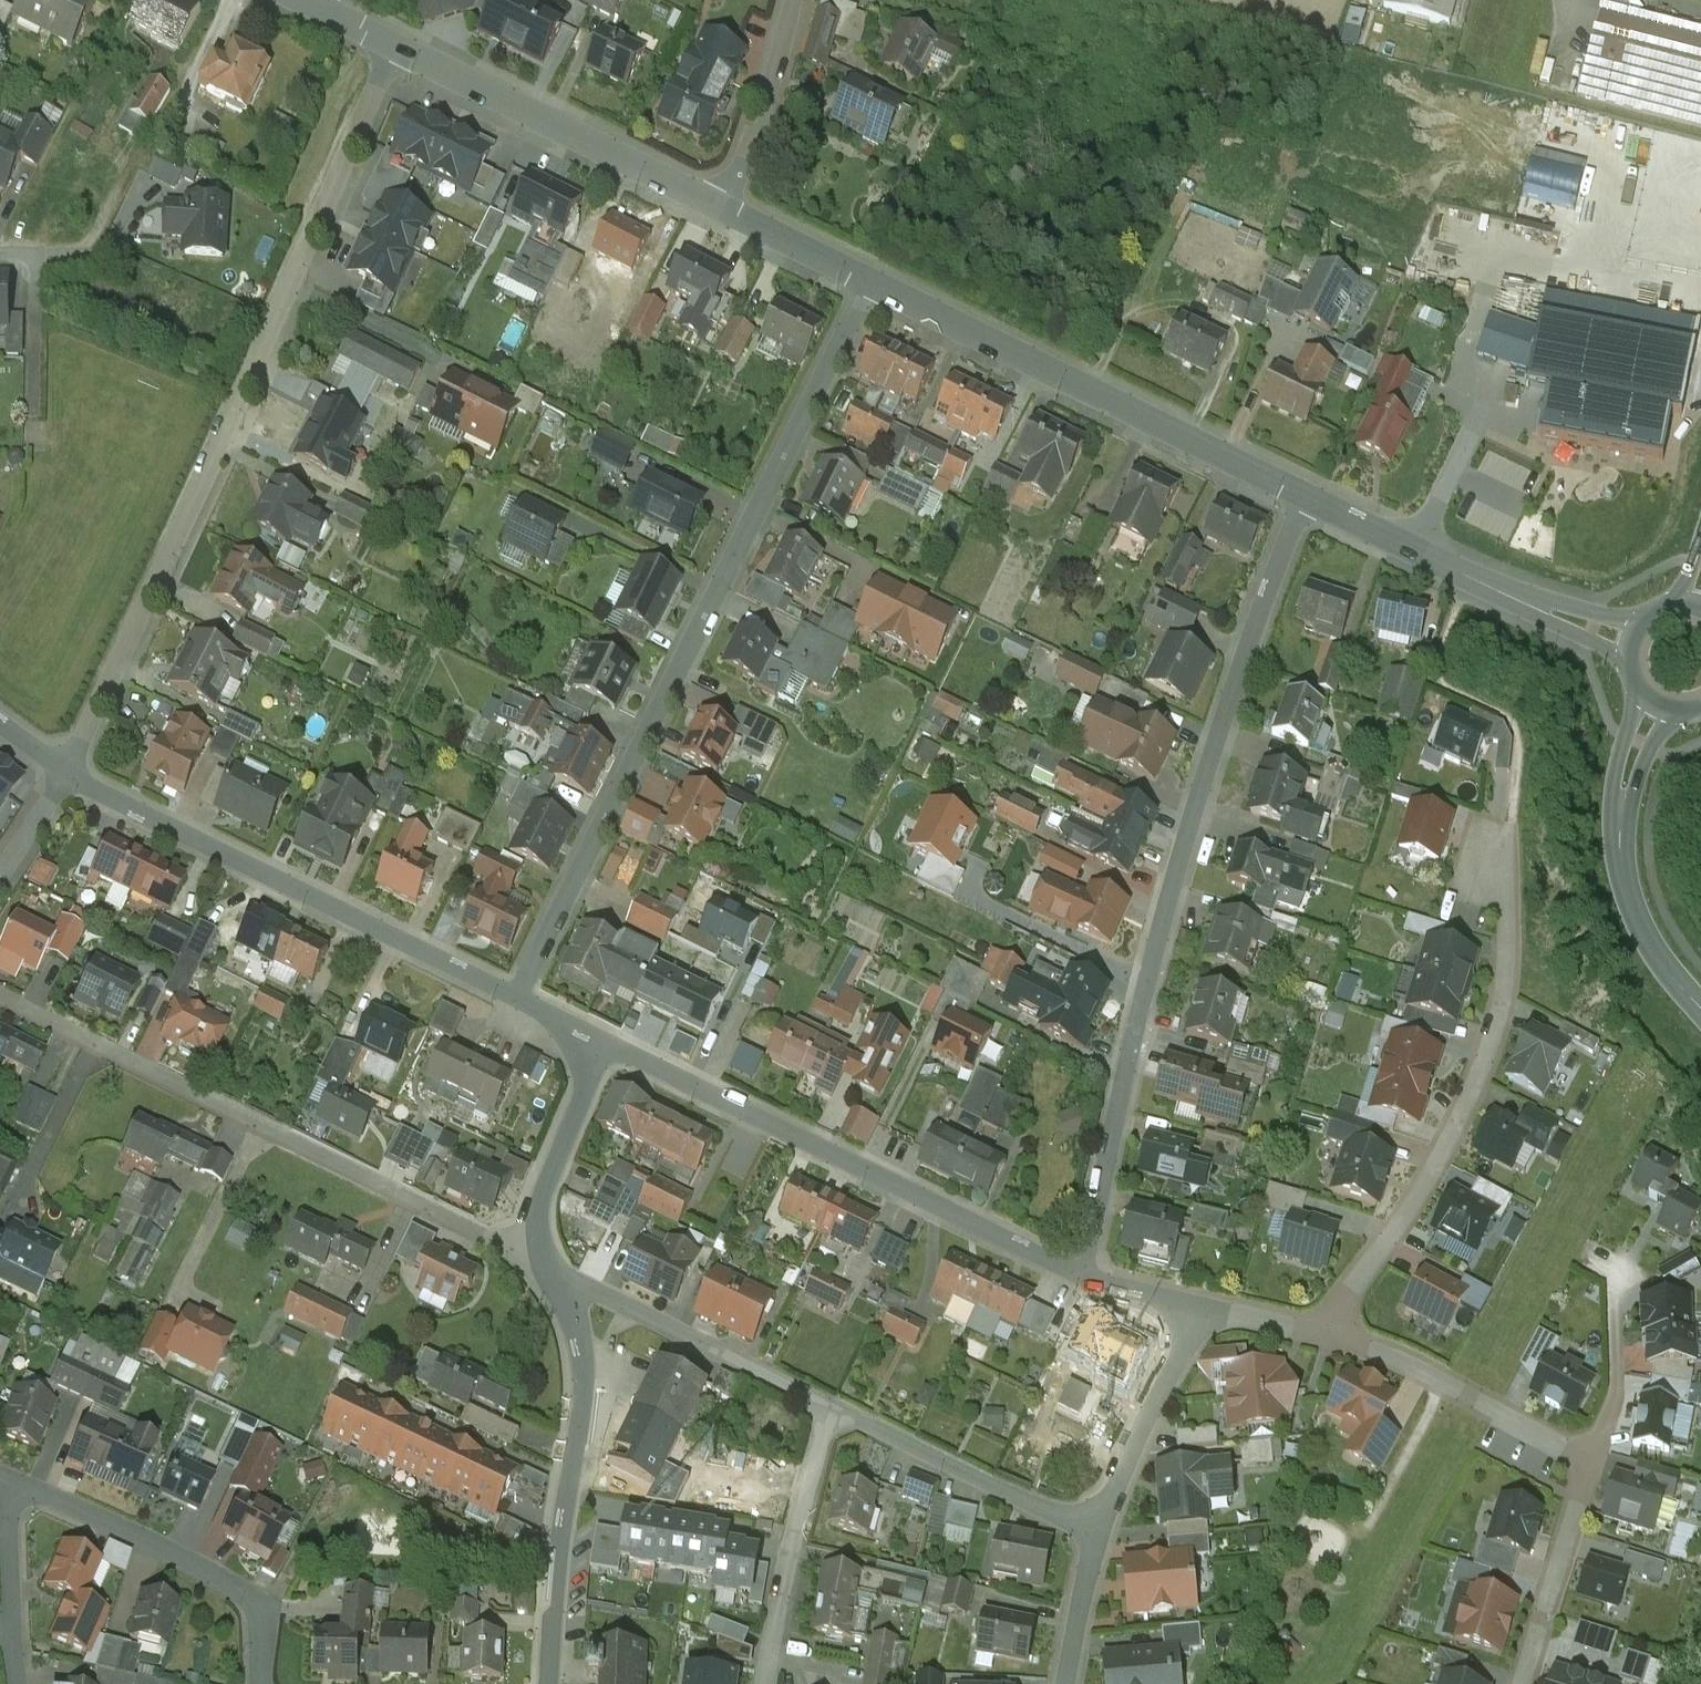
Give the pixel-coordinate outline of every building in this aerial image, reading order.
[(91,0),(26,0),(19,14),(57,33),(54,39),(73,48),(95,2),(91,0)] [(182,0),(147,0),(133,25),(163,41),(167,34),(183,43),(201,10),(182,0)] [(452,0),(436,0),(442,19),(456,14),(452,0)] [(524,0),(458,0),(462,12),(476,8),(489,14),(479,32),(542,64),(561,26),(530,11),(533,5),(524,0)] [(590,6),(612,17),(621,0),(594,0),(590,6)] [(831,0),(822,0),(822,3),(821,3),(821,4),(824,5),(853,14),(855,8),(831,0)] [(1383,8),(1449,26),(1456,0),(1385,0),(1383,8)] [(0,3),(0,37),(14,10),(0,3)] [(853,14),(824,5),(821,4),(817,18),(838,24),(837,26),(849,29),(853,14)] [(1602,9),(1579,96),(1700,128),(1700,35),(1602,9)] [(838,24),(817,18),(812,33),(833,40),(837,26),(838,24)] [(934,43),(904,28),(884,67),(914,82),(934,43)] [(644,51),(603,30),(586,65),(627,86),(644,51)] [(697,89),(677,80),(659,117),(680,127),(680,126),(705,138),(705,139),(706,140),(724,102),(721,100),(729,83),(733,85),(740,70),(736,68),(744,52),(705,33),(695,54),(693,53),(692,55),(715,66),(711,73),(706,71),(697,89)] [(833,40),(812,33),(805,58),(824,68),(833,40)] [(270,65),(231,46),(225,59),(217,55),(200,88),(208,92),(208,93),(229,102),(227,106),(243,114),(245,110),(247,111),(254,97),(255,97),(264,80),(263,79),(270,65)] [(170,90),(152,79),(138,103),(133,101),(118,125),(132,133),(132,134),(139,139),(140,138),(141,139),(170,90)] [(902,106),(855,82),(850,91),(835,122),(864,136),(862,140),(878,148),(880,144),(882,146),(902,106)] [(61,124),(64,111),(48,108),(46,120),(61,124)] [(499,150),(423,114),(401,161),(477,196),(499,150)] [(226,138),(186,117),(175,139),(215,159),(226,138)] [(53,135),(29,122),(17,145),(26,149),(21,158),(37,166),(53,135)] [(0,136),(0,188),(4,191),(21,158),(26,149),(17,145),(0,136)] [(199,169),(163,151),(151,177),(174,189),(180,177),(192,182),(199,169)] [(581,200),(531,175),(513,212),(539,225),(518,268),(522,270),(515,283),(545,298),(552,283),(556,275),(545,270),(556,246),(562,237),(581,200)] [(226,202),(189,199),(188,207),(168,206),(166,235),(186,237),(185,254),(223,256),(226,202)] [(386,199),(350,274),(396,296),(432,221),(386,199)] [(490,211),(473,244),(486,250),(502,217),(490,211)] [(650,236),(611,216),(592,252),(612,262),(596,295),(614,305),(631,271),(650,236)] [(556,246),(545,270),(556,275),(567,252),(556,246)] [(556,275),(552,283),(568,291),(583,259),(567,252),(556,275)] [(729,278),(687,256),(668,291),(710,313),(729,278)] [(1354,282),(1320,265),(1304,297),(1298,309),(1313,316),(1310,322),(1329,332),(1338,314),(1342,316),(1349,301),(1345,299),(1354,282)] [(0,277),(0,327),(8,327),(8,317),(9,277),(0,277)] [(1278,284),(1265,278),(1258,300),(1268,305),(1278,284)] [(1304,297),(1278,284),(1268,305),(1265,311),(1291,323),(1298,309),(1304,297)] [(1252,303),(1221,288),(1212,307),(1243,322),(1252,303)] [(1699,323),(1545,293),(1537,333),(1543,335),(1530,374),(1529,373),(1526,387),(1549,391),(1670,415),(1680,417),(1699,323)] [(1258,300),(1254,298),(1252,303),(1243,322),(1242,322),(1256,329),(1265,311),(1268,305),(1258,300)] [(663,308),(645,299),(629,333),(647,342),(663,308)] [(821,326),(780,305),(763,338),(785,349),(780,358),(799,368),(803,359),(804,359),(821,326)] [(22,317),(8,317),(8,327),(7,355),(22,355),(22,317)] [(1226,339),(1181,317),(1164,352),(1209,374),(1226,339)] [(1537,333),(1491,317),(1477,356),(1529,373),(1530,374),(1543,335),(1537,333)] [(752,330),(734,321),(717,355),(735,364),(752,330)] [(420,371),(352,336),(340,358),(354,365),(345,381),(371,395),(380,379),(408,394),(420,371)] [(905,353),(876,338),(859,374),(883,386),(879,393),(884,395),(905,353)] [(1369,373),(1376,358),(1350,346),(1343,361),(1369,373)] [(1333,364),(1305,350),(1292,376),(1277,368),(1261,400),(1305,422),(1321,390),(1320,389),(1333,364)] [(934,367),(905,353),(884,395),(889,397),(892,391),(917,403),(934,367)] [(1413,372),(1383,357),(1376,372),(1385,377),(1377,393),(1372,404),(1375,406),(1356,447),(1390,463),(1410,421),(1415,419),(1426,397),(1406,387),(1413,372)] [(1385,377),(1376,372),(1368,389),(1377,393),(1385,377)] [(982,391),(954,377),(936,413),(960,424),(957,431),(962,433),(982,391)] [(472,387),(454,378),(444,397),(434,417),(465,433),(487,391),(479,387),(472,387)] [(331,408),(325,405),(298,458),(338,478),(346,462),(343,460),(361,424),(357,422),(371,395),(345,381),(337,397),(331,408)] [(337,397),(314,385),(308,396),(325,405),(331,408),(337,397)] [(1518,390),(1505,387),(1501,406),(1514,408),(1518,390)] [(444,397),(426,388),(416,408),(434,417),(444,397)] [(544,400),(521,388),(512,407),(517,409),(516,411),(534,420),(544,400)] [(487,391),(465,433),(497,449),(516,411),(517,409),(512,407),(498,400),(494,394),(487,391)] [(982,391),(962,433),(966,436),(970,429),(993,441),(1011,405),(982,391)] [(1670,415),(1549,391),(1540,438),(1661,461),(1670,415)] [(875,415),(855,405),(846,423),(866,433),(875,415)] [(895,425),(875,415),(866,433),(886,443),(895,425)] [(1084,440),(1039,418),(1021,454),(1035,461),(1022,486),(1050,500),(1063,475),(1066,476),(1084,440)] [(421,445),(398,433),(391,446),(414,459),(421,445)] [(633,453),(601,437),(591,457),(623,473),(633,453)] [(951,453),(932,443),(923,461),(942,471),(951,453)] [(688,450),(676,444),(670,456),(682,462),(688,450)] [(971,463),(951,453),(942,471),(962,481),(971,463)] [(863,480),(825,462),(803,507),(841,525),(863,480)] [(1020,480),(995,467),(983,492),(1008,505),(1020,480)] [(929,490),(889,470),(879,489),(882,491),(883,489),(920,507),(916,514),(917,514),(929,490)] [(1177,488),(1140,470),(1123,503),(1160,522),(1177,488)] [(702,503),(650,478),(633,513),(685,539),(702,503)] [(312,501),(275,482),(269,496),(268,495),(260,509),(261,510),(252,527),(288,545),(305,513),(306,514),(312,501)] [(387,502),(351,484),(344,498),(380,516),(387,502)] [(344,498),(336,514),(372,532),(380,516),(344,498)] [(1160,522),(1123,503),(1115,519),(1120,521),(1116,530),(1149,546),(1160,522)] [(1248,516),(1222,503),(1205,535),(1246,556),(1262,523),(1264,519),(1250,512),(1248,516)] [(565,524),(525,504),(505,545),(545,565),(559,536),(565,524)] [(575,544),(559,536),(545,565),(561,573),(575,544)] [(821,556),(787,539),(766,583),(775,587),(786,593),(800,600),(821,556)] [(1199,547),(1184,539),(1165,577),(1180,585),(1199,547)] [(287,546),(280,563),(302,572),(309,555),(287,546)] [(271,573),(237,555),(215,597),(248,615),(257,599),(289,616),(302,592),(270,575),(271,573)] [(678,580),(643,563),(618,614),(626,618),(652,631),(653,631),(678,580)] [(766,583),(756,578),(746,597),(776,612),(781,602),(770,596),(775,587),(766,583)] [(623,579),(607,601),(616,607),(631,585),(623,579)] [(955,618),(880,581),(860,619),(858,625),(860,626),(934,662),(955,618)] [(786,593),(775,587),(770,596),(781,602),(786,593)] [(1353,600),(1327,592),(1324,599),(1306,594),(1297,620),(1315,626),(1313,632),(1329,638),(1331,632),(1341,635),(1353,600)] [(1165,594),(1157,609),(1171,616),(1172,616),(1179,601),(1165,594)] [(1427,609),(1382,598),(1375,628),(1420,639),(1427,609)] [(1200,611),(1179,601),(1172,616),(1171,616),(1167,624),(1188,635),(1200,611)] [(860,619),(832,605),(818,633),(849,648),(860,626),(858,625),(860,619)] [(652,631),(626,618),(618,634),(644,646),(652,631)] [(275,641),(242,625),(234,640),(267,656),(275,641)] [(818,633),(805,627),(784,668),(792,672),(791,675),(827,693),(849,648),(818,633)] [(776,647),(742,630),(725,666),(757,682),(758,683),(769,661),(776,647)] [(1006,652),(1028,662),(1036,644),(1014,634),(1006,652)] [(240,657),(196,635),(170,686),(214,708),(229,677),(239,682),(249,662),(239,658),(240,657)] [(1209,659),(1169,639),(1162,655),(1167,657),(1153,685),(1188,702),(1209,659)] [(634,668),(593,648),(573,688),(596,700),(614,708),(634,668)] [(1347,655),(1331,649),(1322,675),(1338,681),(1347,655)] [(1104,676),(1068,658),(1058,679),(1094,696),(1104,676)] [(784,668),(769,661),(758,683),(757,682),(755,686),(779,698),(791,675),(792,672),(784,668)] [(1417,682),(1391,673),(1379,711),(1405,720),(1417,682)] [(1338,681),(1322,675),(1317,688),(1334,695),(1338,681)] [(596,700),(573,688),(564,705),(588,717),(596,700)] [(1324,705),(1288,691),(1277,719),(1269,716),(1264,728),(1273,731),(1272,735),(1308,749),(1308,748),(1324,754),(1331,734),(1316,728),(1324,705)] [(542,709),(509,693),(496,719),(541,742),(548,728),(554,716),(542,709)] [(583,715),(548,698),(542,709),(554,716),(548,728),(571,740),(574,736),(583,715)] [(1128,744),(1116,738),(1125,717),(1098,705),(1080,743),(1119,762),(1118,764),(1154,780),(1173,738),(1138,721),(1128,744)] [(1492,731),(1450,712),(1432,750),(1446,757),(1445,759),(1459,765),(1460,763),(1474,770),(1487,743),(1492,731)] [(260,729),(228,713),(221,729),(241,739),(252,745),(260,729)] [(738,732),(701,714),(680,756),(717,774),(738,732)] [(195,728),(177,719),(166,742),(164,741),(148,772),(167,782),(165,787),(181,795),(199,758),(197,757),(207,737),(194,731),(195,728)] [(1503,725),(1496,721),(1492,731),(1487,743),(1498,744),(1511,745),(1512,742),(1503,725)] [(241,739),(221,729),(209,751),(229,761),(241,739)] [(607,752),(574,736),(571,740),(561,761),(553,776),(553,777),(587,794),(607,752)] [(1070,758),(1034,740),(1026,757),(1039,763),(1061,774),(1063,769),(1064,770),(1070,758)] [(1511,745),(1498,744),(1495,773),(1508,774),(1511,745)] [(1356,755),(1332,747),(1324,772),(1347,780),(1356,755)] [(561,761),(551,756),(543,771),(553,776),(561,761)] [(1061,774),(1039,763),(1031,779),(1053,790),(1056,785),(1061,774)] [(20,779),(0,765),(0,808),(20,779)] [(1303,779),(1265,766),(1260,781),(1256,780),(1251,795),(1255,797),(1250,813),(1284,824),(1288,826),(1294,809),(1303,779)] [(233,777),(217,769),(200,804),(219,813),(221,809),(218,808),(233,777)] [(264,783),(237,769),(233,777),(218,808),(221,809),(266,831),(286,790),(265,779),(264,783)] [(1064,770),(1063,769),(1061,774),(1056,785),(1085,800),(1082,807),(1110,820),(1120,797),(1064,770)] [(1347,780),(1324,772),(1316,795),(1339,803),(1347,780)] [(412,794),(371,774),(363,791),(379,799),(374,810),(369,807),(368,808),(388,817),(388,816),(398,821),(412,794)] [(549,797),(519,782),(508,805),(530,816),(534,807),(543,811),(549,797)] [(725,802),(688,783),(681,797),(678,796),(672,808),(675,809),(669,822),(664,831),(665,832),(702,850),(711,832),(714,833),(722,817),(719,816),(725,802)] [(1420,794),(1395,786),(1391,798),(1412,805),(1417,806),(1420,794)] [(342,803),(319,791),(309,811),(315,814),(298,847),(341,869),(359,834),(356,832),(368,808),(369,807),(346,795),(342,803)] [(1155,813),(1120,797),(1110,820),(1107,827),(1141,843),(1155,813)] [(635,803),(621,832),(647,845),(660,817),(661,816),(635,803)] [(1039,821),(1004,803),(996,820),(1031,838),(1039,821)] [(1417,806),(1412,805),(1399,849),(1409,852),(1410,859),(1421,862),(1426,858),(1438,861),(1452,817),(1417,806)] [(543,811),(534,807),(530,816),(512,852),(548,869),(570,824),(543,811)] [(972,826),(932,807),(913,847),(954,866),(972,826)] [(1323,819),(1294,809),(1288,826),(1284,824),(1282,831),(1315,842),(1316,840),(1314,839),(1320,820),(1322,821),(1323,819)] [(482,827),(446,810),(432,837),(468,855),(482,827)] [(660,817),(647,845),(657,850),(665,832),(664,831),(669,822),(660,817)] [(834,832),(851,841),(858,829),(841,820),(834,832)] [(1141,843),(1107,827),(1103,835),(1075,822),(1065,844),(1127,873),(1141,843)] [(408,825),(395,851),(394,851),(377,885),(416,905),(433,870),(415,861),(427,835),(408,825)] [(107,841),(91,873),(129,892),(145,859),(107,841)] [(1316,850),(1293,842),(1286,862),(1309,870),(1316,850)] [(1270,857),(1241,847),(1229,881),(1257,890),(1259,890),(1270,857)] [(519,871),(486,854),(476,874),(489,881),(506,889),(509,890),(519,871)] [(1270,857),(1259,890),(1257,890),(1251,908),(1273,915),(1283,887),(1304,894),(1312,871),(1309,870),(1286,862),(1280,860),(1279,861),(1270,857)] [(183,878),(145,859),(129,892),(166,910),(183,878)] [(55,870),(37,861),(26,882),(46,891),(55,870)] [(506,889),(489,881),(482,895),(481,895),(464,928),(508,950),(525,916),(499,904),(506,889)] [(1091,888),(1082,908),(1054,895),(1047,913),(1075,926),(1074,927),(1109,942),(1126,904),(1091,888)] [(665,911),(639,898),(627,923),(666,942),(677,918),(676,917),(677,917),(665,911)] [(684,904),(671,898),(665,911),(677,917),(676,917),(677,918),(678,916),(684,904)] [(744,956),(750,943),(760,924),(759,923),(716,902),(700,936),(699,937),(718,946),(719,943),(724,946),(744,956)] [(1251,908),(1247,907),(1243,919),(1263,926),(1262,927),(1268,929),(1273,915),(1251,908)] [(291,931),(253,913),(237,945),(275,964),(291,931)] [(1243,919),(1224,913),(1218,931),(1216,931),(1206,960),(1243,972),(1252,945),(1256,946),(1262,927),(1263,926),(1243,919)] [(16,916),(0,947),(0,956),(36,974),(46,953),(67,964),(84,930),(61,918),(53,935),(16,916)] [(189,934),(159,919),(147,941),(178,956),(189,934)] [(759,923),(760,924),(750,943),(764,950),(776,926),(761,919),(759,923)] [(197,922),(179,957),(198,967),(216,931),(197,922)] [(623,945),(586,927),(564,970),(601,988),(599,993),(615,1000),(620,990),(636,998),(653,965),(658,956),(625,940),(623,945)] [(699,937),(700,936),(687,930),(681,943),(717,961),(724,946),(719,943),(718,946),(699,937)] [(291,931),(275,964),(313,982),(328,950),(291,931)] [(1475,954),(1429,940),(1418,974),(1468,989),(1471,980),(1470,973),(1475,954)] [(1029,955),(1007,944),(995,968),(1017,979),(1029,955)] [(837,981),(854,990),(873,955),(856,946),(837,981)] [(165,986),(162,992),(176,999),(185,994),(198,967),(179,957),(165,986)] [(136,981),(95,961),(78,994),(91,1000),(93,1006),(117,1018),(136,981)] [(684,980),(653,965),(636,998),(668,1014),(703,1032),(720,997),(685,980),(684,980)] [(995,968),(987,965),(983,974),(990,978),(988,982),(1009,993),(1010,993),(1017,979),(995,968)] [(262,990),(217,967),(206,989),(224,998),(226,994),(253,1008),(262,990)] [(1108,987),(1070,969),(1061,988),(1034,974),(1029,985),(1093,1017),(1108,987)] [(983,992),(948,974),(940,990),(976,1007),(983,992)] [(1468,989),(1418,974),(1408,1008),(1454,1022),(1460,1004),(1465,998),(1468,989)] [(745,985),(738,999),(751,1006),(763,982),(750,976),(745,985)] [(165,986),(151,979),(136,1010),(150,1017),(162,992),(165,986)] [(1029,985),(1017,979),(1010,993),(1009,993),(1003,1003),(1044,1023),(1050,1009),(1023,996),(1029,985)] [(311,1009),(264,985),(262,990),(253,1008),(290,1026),(293,1020),(303,1025),(311,1009)] [(1093,1017),(1029,985),(1023,996),(1050,1009),(1044,1023),(1041,1028),(1085,1050),(1093,1034),(1086,1031),(1093,1017)] [(1221,992),(1201,986),(1187,1035),(1228,1047),(1233,1028),(1229,1026),(1237,998),(1221,993),(1221,992)] [(844,991),(836,1006),(835,1006),(829,1018),(844,1025),(857,997),(844,991)] [(197,999),(185,994),(176,999),(169,1014),(172,1016),(161,1038),(179,1046),(178,1048),(180,1054),(189,1059),(195,1057),(196,1055),(209,1061),(226,1026),(192,1010),(197,999)] [(835,1006),(821,999),(815,1011),(829,1018),(835,1006)] [(465,1015),(443,1004),(430,1030),(452,1041),(465,1015)] [(1454,1022),(1408,1008),(1403,1025),(1423,1031),(1453,1040),(1459,1023),(1454,1022)] [(414,1032),(374,1013),(358,1047),(363,1050),(398,1066),(414,1032)] [(992,1033),(952,1014),(934,1053),(973,1073),(992,1033)] [(1403,1025),(1385,1019),(1380,1035),(1393,1039),(1394,1038),(1419,1045),(1423,1031),(1403,1025)] [(908,1039),(875,1023),(860,1053),(869,1057),(856,1084),(880,1095),(908,1039)] [(813,1030),(802,1024),(798,1032),(810,1038),(813,1030)] [(1587,1036),(1564,1024),(1557,1035),(1581,1048),(1587,1036)] [(798,1032),(785,1026),(769,1059),(802,1075),(818,1042),(810,1038),(798,1032)] [(1567,1047),(1533,1029),(1534,1027),(1533,1026),(1505,1078),(1541,1097),(1569,1046),(1568,1045),(1567,1047)] [(0,1056),(22,1067),(23,1067),(33,1045),(0,1029),(0,1057),(0,1056)] [(1599,1043),(1587,1036),(1581,1048),(1593,1054),(1599,1043)] [(827,1046),(818,1042),(802,1075),(819,1083),(816,1090),(831,1097),(851,1058),(837,1051),(841,1042),(831,1037),(827,1046)] [(1419,1045),(1394,1038),(1393,1039),(1391,1046),(1385,1049),(1382,1062),(1385,1067),(1383,1074),(1428,1088),(1439,1052),(1419,1045)] [(44,1051),(33,1045),(23,1067),(34,1073),(44,1051)] [(354,1055),(334,1045),(316,1081),(335,1090),(341,1093),(363,1050),(358,1047),(354,1055)] [(1271,1056),(1233,1045),(1228,1060),(1266,1072),(1271,1056)] [(477,1062),(445,1047),(429,1080),(431,1081),(425,1093),(455,1107),(456,1104),(477,1062)] [(541,1058),(523,1049),(512,1071),(530,1081),(541,1058)] [(1213,1072),(1168,1059),(1161,1081),(1163,1081),(1158,1098),(1201,1110),(1202,1111),(1209,1087),(1213,1072)] [(1266,1072),(1228,1060),(1224,1076),(1262,1087),(1266,1072)] [(510,1079),(477,1062),(456,1104),(477,1114),(481,1106),(494,1112),(510,1079)] [(977,1071),(958,1112),(982,1124),(982,1123),(997,1091),(1001,1083),(977,1071)] [(1428,1088),(1383,1074),(1372,1109),(1372,1110),(1397,1118),(1417,1123),(1428,1088)] [(1242,1097),(1209,1087),(1202,1111),(1201,1110),(1199,1117),(1233,1127),(1242,1097)] [(42,1095),(27,1088),(11,1122),(38,1135),(44,1125),(31,1118),(42,1095)] [(650,1105),(617,1089),(598,1127),(631,1143),(632,1141),(649,1108),(650,1105)] [(341,1093),(335,1090),(320,1120),(360,1140),(374,1110),(341,1093)] [(1024,1104),(997,1091),(982,1123),(996,1131),(1000,1124),(1011,1130),(1024,1104)] [(55,1101),(42,1095),(31,1118),(44,1125),(55,1101)] [(1372,1109),(1359,1105),(1355,1121),(1373,1127),(1393,1133),(1397,1118),(1372,1110),(1372,1109)] [(872,1147),(883,1118),(854,1107),(843,1136),(872,1147)] [(1084,1107),(1062,1113),(1068,1136),(1090,1131),(1084,1107)] [(680,1124),(649,1108),(632,1141),(663,1157),(680,1124)] [(1556,1126),(1528,1111),(1519,1129),(1530,1135),(1525,1144),(1542,1153),(1556,1126)] [(1355,1121),(1335,1115),(1327,1140),(1347,1147),(1348,1144),(1365,1150),(1373,1127),(1355,1121)] [(1519,1129),(1494,1115),(1475,1150),(1480,1153),(1482,1159),(1490,1163),(1496,1162),(1511,1170),(1525,1144),(1530,1135),(1519,1129)] [(209,1149),(158,1125),(156,1129),(137,1119),(123,1148),(159,1166),(164,1155),(198,1171),(209,1149)] [(712,1140),(680,1124),(663,1157),(695,1173),(712,1140)] [(442,1133),(428,1126),(422,1138),(436,1145),(436,1146),(437,1145),(442,1133)] [(436,1145),(422,1138),(403,1129),(395,1144),(416,1154),(412,1162),(424,1168),(436,1145)] [(970,1145),(937,1129),(920,1164),(953,1180),(970,1145)] [(457,1141),(442,1133),(437,1145),(436,1146),(429,1160),(441,1165),(448,1151),(451,1152),(457,1141)] [(1241,1143),(1205,1133),(1200,1151),(1236,1161),(1241,1143)] [(1196,1147),(1150,1134),(1138,1178),(1205,1195),(1212,1170),(1191,1165),(1196,1147)] [(513,1140),(507,1152),(519,1157),(517,1160),(531,1165),(537,1152),(513,1140)] [(1365,1150),(1348,1144),(1347,1147),(1334,1190),(1377,1203),(1382,1187),(1384,1187),(1388,1174),(1386,1174),(1391,1158),(1365,1150)] [(1004,1162),(970,1145),(953,1180),(986,1197),(1004,1162)] [(1679,1168),(1651,1153),(1636,1180),(1642,1183),(1637,1193),(1659,1206),(1667,1189),(1679,1168)] [(509,1176),(463,1154),(447,1189),(492,1210),(509,1176)] [(0,1158),(0,1197),(15,1165),(0,1158)] [(429,1160),(417,1183),(431,1190),(442,1166),(441,1165),(429,1160)] [(652,1179),(638,1171),(632,1183),(647,1190),(652,1179)] [(630,1190),(607,1178),(593,1205),(616,1216),(630,1190)] [(692,1198),(652,1179),(647,1190),(639,1207),(678,1226),(692,1198)] [(1513,1200),(1478,1181),(1468,1198),(1497,1214),(1494,1220),(1500,1223),(1513,1200)] [(836,1201),(797,1182),(781,1214),(820,1234),(836,1201)] [(1307,1197),(1269,1185),(1261,1211),(1291,1220),(1293,1216),(1301,1218),(1307,1197)] [(176,1198),(156,1188),(140,1220),(160,1230),(176,1198)] [(1676,1194),(1667,1189),(1659,1206),(1668,1210),(1676,1194)] [(1468,1198),(1454,1190),(1433,1229),(1476,1253),(1494,1220),(1497,1214),(1468,1198)] [(1676,1194),(1668,1210),(1656,1232),(1684,1246),(1700,1215),(1700,1207),(1677,1194),(1676,1194)] [(875,1220),(836,1201),(820,1234),(859,1253),(875,1220)] [(1183,1221),(1133,1208),(1123,1249),(1141,1254),(1142,1254),(1144,1249),(1173,1256),(1177,1241),(1178,1241),(1183,1221)] [(1228,1218),(1194,1209),(1190,1226),(1224,1235),(1225,1232),(1233,1233),(1235,1224),(1228,1221),(1228,1218)] [(1301,1218),(1293,1216),(1291,1220),(1280,1256),(1304,1263),(1302,1267),(1319,1272),(1320,1268),(1325,1269),(1337,1229),(1301,1218)] [(374,1248),(323,1224),(321,1228),(302,1218),(288,1248),(324,1265),(329,1254),(363,1270),(374,1248)] [(1519,1245),(1528,1225),(1515,1218),(1506,1239),(1519,1245)] [(769,1254),(780,1230),(756,1219),(745,1243),(769,1254)] [(254,1232),(235,1223),(225,1240),(245,1249),(254,1232)] [(13,1226),(6,1240),(0,1253),(0,1264),(41,1283),(58,1248),(13,1226)] [(97,1253),(114,1259),(122,1232),(105,1227),(97,1253)] [(884,1235),(875,1261),(903,1270),(912,1244),(884,1235)] [(665,1254),(644,1243),(641,1249),(636,1251),(632,1259),(634,1264),(626,1279),(660,1296),(669,1293),(677,1297),(697,1255),(670,1242),(665,1254)] [(454,1254),(442,1248),(439,1254),(430,1250),(426,1258),(420,1271),(426,1274),(419,1288),(454,1306),(464,1287),(470,1290),(478,1273),(451,1260),(454,1254)] [(1173,1256),(1144,1249),(1142,1254),(1141,1254),(1138,1263),(1169,1271),(1173,1256)] [(426,1258),(410,1250),(404,1263),(420,1271),(426,1258)] [(1693,1258),(1662,1275),(1668,1289),(1700,1273),(1693,1258)] [(992,1278),(953,1259),(937,1291),(976,1311),(992,1278)] [(1458,1290),(1425,1272),(1405,1309),(1446,1331),(1460,1305),(1466,1294),(1458,1290)] [(850,1290),(814,1273),(804,1293),(840,1310),(850,1290)] [(718,1274),(699,1315),(725,1327),(745,1287),(718,1274)] [(1031,1297),(992,1278),(976,1311),(1015,1330),(1031,1297)] [(1491,1292),(1464,1278),(1458,1290),(1466,1294),(1460,1305),(1479,1315),(1491,1292)] [(870,1279),(862,1296),(906,1315),(913,1298),(870,1279)] [(771,1300),(745,1287),(725,1327),(751,1340),(771,1300)] [(352,1316),(298,1289),(287,1313),(341,1340),(352,1316)] [(1649,1334),(1691,1332),(1690,1298),(1643,1300),(1644,1334),(1649,1334)] [(1055,1315),(1041,1308),(1028,1334),(1043,1341),(1055,1315)] [(231,1333),(187,1311),(186,1313),(179,1329),(167,1352),(210,1373),(211,1373),(217,1361),(218,1361),(224,1359),(227,1354),(225,1348),(224,1347),(230,1335),(230,1334),(231,1333)] [(925,1327),(893,1311),(883,1332),(914,1348),(925,1327)] [(1085,1320),(1072,1314),(1060,1338),(1074,1344),(1085,1320)] [(1120,1332),(1087,1316),(1085,1320),(1074,1344),(1068,1356),(1091,1367),(1099,1371),(1100,1372),(1101,1369),(1119,1334),(1120,1332)] [(167,1352),(179,1329),(155,1317),(138,1350),(162,1362),(167,1352)] [(289,1327),(281,1345),(298,1353),(306,1335),(289,1327)] [(1650,1367),(1697,1365),(1695,1332),(1691,1332),(1649,1334),(1650,1367)] [(1145,1347),(1119,1334),(1101,1369),(1128,1382),(1145,1347)] [(0,1340),(0,1365),(9,1343),(0,1340)] [(103,1349),(85,1340),(74,1364),(92,1372),(93,1373),(103,1349)] [(1234,1349),(1208,1351),(1197,1369),(1211,1386),(1226,1384),(1225,1370),(1247,1368),(1246,1362),(1236,1363),(1235,1350),(1234,1349)] [(1245,1349),(1235,1350),(1236,1363),(1246,1362),(1245,1349)] [(465,1370),(426,1352),(412,1381),(468,1407),(469,1406),(473,1396),(495,1407),(506,1385),(467,1366),(465,1370)] [(74,1364),(62,1358),(50,1382),(82,1397),(92,1372),(74,1364)] [(1581,1372),(1566,1364),(1563,1368),(1550,1361),(1532,1395),(1546,1402),(1545,1405),(1558,1413),(1560,1410),(1574,1417),(1592,1384),(1579,1377),(1581,1372)] [(706,1385),(662,1363),(637,1413),(638,1413),(681,1435),(687,1438),(703,1406),(697,1403),(699,1397),(700,1397),(706,1385)] [(1247,1368),(1225,1370),(1226,1384),(1227,1399),(1297,1392),(1286,1372),(1282,1372),(1281,1365),(1247,1368)] [(1099,1371),(1091,1367),(1088,1372),(1097,1377),(1099,1371)] [(93,1373),(92,1372),(82,1397),(118,1414),(129,1390),(93,1373)] [(748,1385),(723,1372),(714,1391),(739,1403),(748,1385)] [(1364,1383),(1350,1375),(1348,1374),(1347,1376),(1348,1376),(1329,1410),(1328,1412),(1330,1412),(1363,1430),(1373,1436),(1378,1427),(1392,1400),(1393,1400),(1394,1399),(1392,1398),(1378,1390),(1380,1388),(1365,1380),(1364,1383)] [(1690,1388),(1651,1381),(1648,1400),(1677,1405),(1687,1407),(1690,1388)] [(1091,1392),(1071,1382),(1058,1407),(1078,1417),(1091,1392)] [(506,1385),(495,1407),(507,1412),(517,1390),(506,1385)] [(1692,1405),(1700,1407),(1700,1389),(1696,1388),(1692,1405)] [(17,1389),(0,1431),(0,1435),(35,1449),(53,1403),(17,1389)] [(936,1393),(925,1389),(918,1404),(929,1409),(936,1393)] [(357,1396),(346,1391),(325,1434),(351,1446),(371,1404),(372,1402),(357,1395),(357,1396)] [(1297,1392),(1227,1399),(1230,1429),(1287,1424),(1286,1415),(1290,1415),(1297,1392)] [(1648,1400),(1641,1399),(1632,1448),(1668,1455),(1677,1405),(1648,1400)] [(454,1443),(407,1421),(407,1420),(381,1407),(380,1408),(371,1404),(351,1446),(360,1450),(359,1451),(387,1464),(387,1463),(433,1485),(433,1486),(460,1499),(461,1498),(469,1503),(489,1460),(481,1456),(481,1455),(454,1442),(454,1443)] [(520,1430),(469,1406),(468,1407),(460,1422),(512,1447),(520,1430)] [(681,1435),(638,1413),(627,1436),(626,1435),(612,1465),(653,1486),(654,1486),(655,1487),(665,1466),(681,1435)] [(1005,1414),(986,1413),(986,1431),(994,1432),(994,1438),(1004,1439),(1005,1414)] [(131,1442),(86,1422),(69,1460),(95,1472),(92,1478),(132,1496),(156,1444),(135,1434),(131,1442)] [(1373,1436),(1363,1430),(1351,1453),(1350,1454),(1352,1455),(1378,1469),(1396,1436),(1378,1427),(1373,1436)] [(1216,1430),(1176,1434),(1177,1450),(1217,1446),(1216,1430)] [(250,1443),(233,1435),(219,1463),(236,1470),(250,1443)] [(1271,1441),(1240,1444),(1242,1468),(1273,1465),(1271,1441)] [(267,1451),(250,1443),(236,1470),(254,1479),(267,1451)] [(505,1466),(490,1459),(489,1460),(469,1503),(495,1515),(516,1472),(505,1467),(505,1466)] [(212,1479),(176,1462),(160,1494),(187,1506),(197,1510),(212,1479)] [(1202,1462),(1158,1466),(1160,1486),(1162,1486),(1166,1524),(1163,1524),(1164,1526),(1166,1526),(1207,1522),(1204,1494),(1228,1492),(1229,1498),(1231,1498),(1228,1462),(1202,1465),(1202,1462)] [(1679,1477),(1641,1465),(1635,1482),(1665,1491),(1663,1497),(1672,1500),(1679,1477)] [(689,1478),(665,1466),(655,1487),(654,1486),(646,1502),(675,1507),(689,1478)] [(937,1484),(912,1474),(903,1496),(929,1506),(937,1484)] [(1635,1482),(1616,1477),(1603,1519),(1652,1534),(1663,1497),(1665,1491),(1635,1482)] [(877,1492),(842,1482),(830,1525),(867,1535),(874,1510),(872,1509),(877,1492)] [(243,1497),(223,1533),(247,1547),(244,1553),(263,1564),(267,1558),(287,1522),(243,1497)] [(1541,1512),(1501,1500),(1488,1543),(1487,1544),(1519,1554),(1528,1557),(1532,1543),(1535,1544),(1540,1527),(1537,1526),(1541,1512)] [(978,1509),(951,1503),(945,1526),(972,1533),(978,1509)] [(645,1516),(644,1522),(626,1519),(620,1556),(637,1558),(636,1563),(654,1566),(655,1561),(662,1519),(645,1516)] [(679,1521),(678,1528),(661,1525),(655,1561),(671,1564),(670,1569),(688,1572),(696,1524),(679,1521)] [(1207,1522),(1166,1526),(1167,1539),(1208,1535),(1207,1522)] [(727,1536),(711,1533),(712,1527),(696,1524),(688,1572),(706,1575),(707,1570),(721,1572),(726,1542),(727,1536)] [(511,1527),(505,1540),(518,1545),(524,1532),(511,1527)] [(1051,1542),(1000,1531),(992,1573),(1019,1578),(1018,1583),(1042,1587),(1051,1542)] [(1208,1535),(1167,1539),(1169,1558),(1188,1556),(1188,1558),(1209,1556),(1208,1536),(1208,1535)] [(1519,1554),(1487,1544),(1488,1543),(1481,1541),(1473,1568),(1491,1573),(1511,1580),(1519,1554)] [(751,1590),(756,1553),(741,1551),(741,1545),(726,1542),(721,1572),(718,1590),(735,1593),(736,1587),(751,1590)] [(99,1562),(62,1546),(45,1586),(69,1597),(81,1602),(82,1600),(99,1562)] [(1664,1567),(1626,1555),(1621,1572),(1628,1574),(1627,1575),(1659,1585),(1664,1567)] [(1169,1558),(1127,1562),(1132,1613),(1193,1607),(1191,1583),(1194,1583),(1194,1580),(1190,1580),(1188,1558),(1188,1556),(1169,1558)] [(1473,1568),(1457,1562),(1449,1587),(1458,1590),(1469,1593),(1469,1592),(1484,1596),(1491,1573),(1473,1568)] [(1621,1572),(1589,1562),(1579,1596),(1617,1608),(1627,1575),(1628,1574),(1621,1572)] [(930,1576),(878,1564),(875,1577),(860,1573),(859,1574),(861,1575),(856,1598),(921,1613),(927,1592),(930,1576)] [(859,1574),(825,1568),(813,1632),(851,1639),(851,1638),(865,1641),(869,1615),(854,1612),(856,1598),(861,1575),(859,1574)] [(950,1582),(930,1576),(927,1592),(946,1597),(950,1582)] [(972,1587),(950,1582),(946,1597),(943,1609),(965,1615),(972,1587)] [(375,1591),(346,1588),(341,1633),(358,1634),(366,1635),(371,1635),(375,1591)] [(1484,1596),(1469,1592),(1469,1593),(1458,1590),(1444,1635),(1455,1638),(1454,1640),(1498,1654),(1505,1634),(1506,1635),(1511,1620),(1509,1620),(1515,1603),(1495,1597),(1494,1600),(1484,1596)] [(177,1603),(141,1593),(129,1639),(166,1648),(177,1603)] [(81,1602),(69,1597),(51,1638),(87,1654),(105,1613),(82,1603),(83,1601),(82,1600),(81,1602)] [(477,1604),(453,1603),(452,1624),(476,1625),(477,1604)] [(1035,1623),(984,1613),(976,1654),(996,1658),(996,1656),(1027,1662),(1035,1623)] [(714,1617),(708,1632),(747,1646),(753,1630),(714,1617)] [(1199,1625),(1162,1629),(1164,1651),(1190,1649),(1190,1651),(1201,1649),(1199,1625)] [(1614,1636),(1599,1632),(1599,1631),(1597,1631),(1582,1626),(1580,1625),(1580,1627),(1577,1636),(1576,1638),(1577,1638),(1574,1647),(1573,1648),(1609,1659),(1609,1658),(1609,1657),(1612,1649),(1613,1647),(1612,1647),(1615,1638),(1616,1637),(1614,1636)] [(429,1631),(406,1630),(406,1635),(383,1634),(383,1651),(382,1673),(383,1673),(383,1672),(427,1674),(429,1631)] [(341,1633),(313,1633),(312,1672),(333,1673),(333,1682),(355,1683),(355,1673),(356,1673),(358,1634),(341,1633)] [(502,1634),(466,1633),(466,1652),(464,1652),(463,1677),(501,1679),(502,1634)] [(121,1643),(104,1638),(94,1669),(96,1669),(113,1673),(121,1643)] [(895,1646),(873,1642),(868,1669),(891,1673),(895,1646)] [(603,1643),(603,1644),(590,1643),(590,1659),(587,1659),(586,1676),(602,1677),(601,1683),(644,1683),(646,1645),(635,1645),(635,1644),(603,1643)] [(1106,1656),(1108,1683),(1170,1683),(1170,1676),(1171,1675),(1171,1671),(1178,1671),(1177,1657),(1191,1656),(1190,1651),(1190,1649),(1164,1651),(1106,1656)] [(383,1651),(369,1651),(367,1677),(382,1677),(382,1673),(383,1651)] [(1468,1660),(1438,1651),(1433,1668),(1446,1672),(1444,1677),(1461,1682),(1468,1660)] [(1628,1656),(1627,1657),(1628,1657),(1621,1679),(1620,1681),(1622,1682),(1622,1681),(1631,1683),(1642,1683),(1648,1664),(1649,1664),(1649,1662),(1628,1656)] [(690,1683),(736,1683),(738,1671),(692,1664),(690,1683)] [(96,1669),(93,1683),(135,1683),(136,1678),(113,1673),(96,1669)] [(868,1669),(866,1683),(889,1683),(891,1673),(868,1669)] [(1551,1683),(1585,1683),(1587,1678),(1580,1676),(1578,1678),(1556,1671),(1551,1683)] [(917,1676),(917,1683),(942,1683),(942,1677),(917,1676)]
